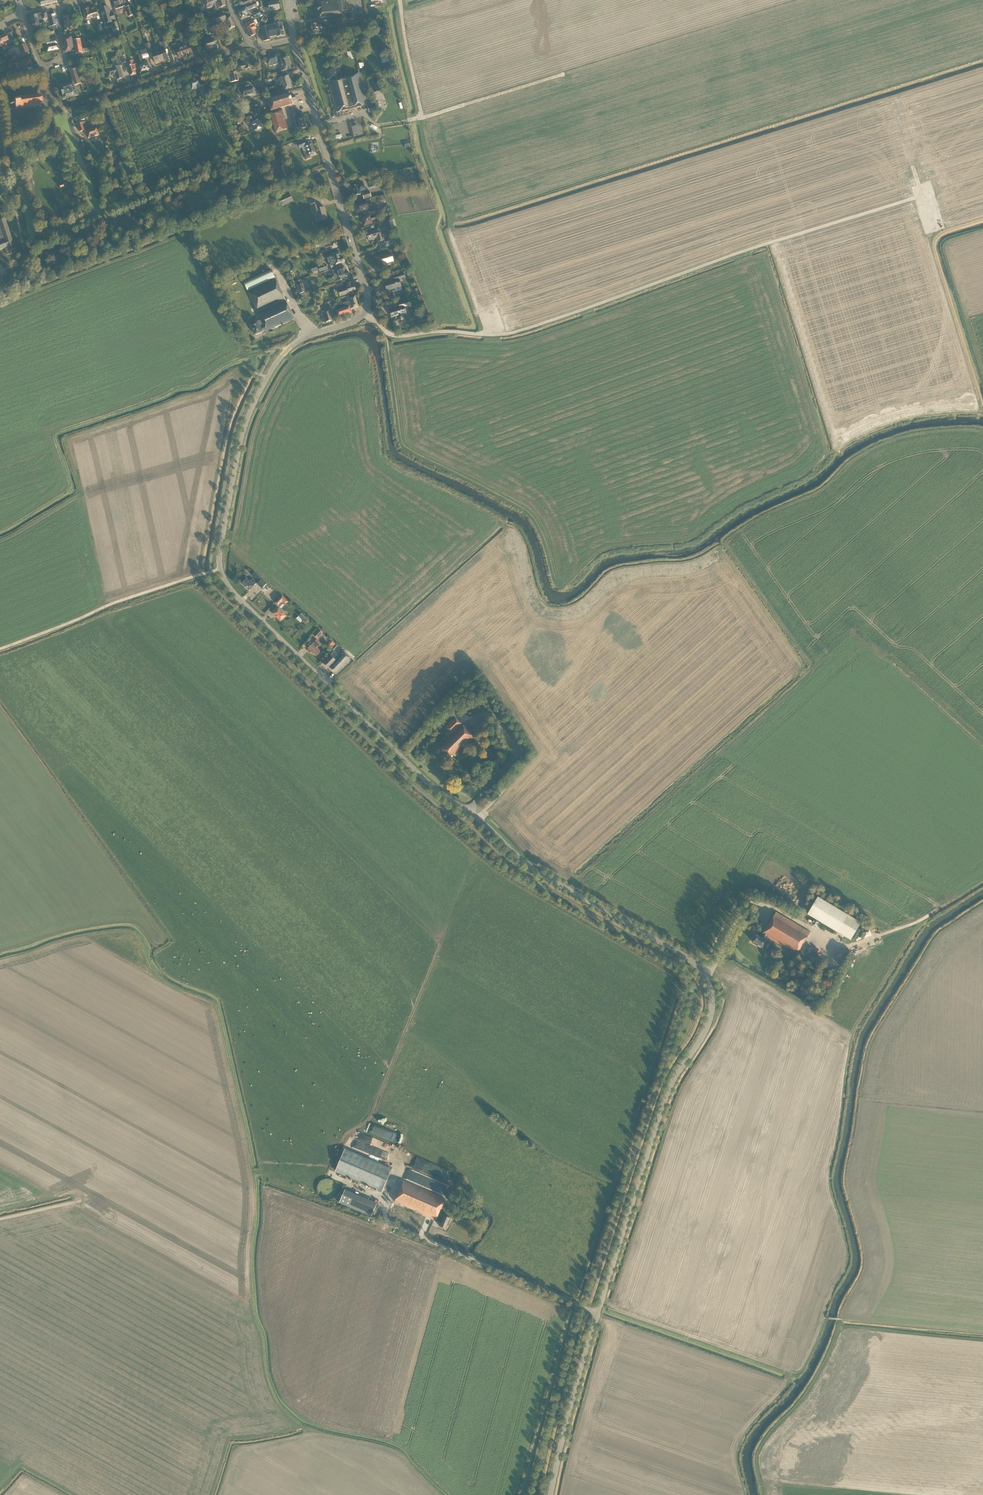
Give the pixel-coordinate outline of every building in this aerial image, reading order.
[(113,0),(115,6),(116,9),(120,8),(126,6),(125,0),(115,0),(113,0)] [(207,8),(212,6),(212,5),(216,3),(218,8),(226,5),(224,0),(204,0),(207,8)] [(270,0),(264,0),(263,0),(264,8),(269,8),(270,11),(280,9),(278,1),(271,2),(270,0)] [(346,0),(317,0),(319,18),(343,16),(342,16),(344,15),(345,20),(353,19),(353,12),(352,7),(349,7),(349,4),(347,5),(346,0)] [(247,17),(248,17),(250,16),(248,10),(253,8),(252,4),(246,6),(246,7),(244,8),(244,9),(238,12),(241,20),(247,17)] [(128,16),(129,17),(134,15),(131,6),(125,7),(127,12),(125,13),(127,17),(128,16)] [(108,7),(101,9),(106,23),(108,23),(112,22),(113,25),(114,30),(119,29),(117,19),(115,19),(113,13),(111,14),(108,7)] [(97,10),(90,12),(89,8),(84,9),(85,15),(86,20),(99,16),(97,10)] [(31,16),(33,25),(44,22),(43,19),(48,18),(47,12),(42,13),(31,16)] [(72,26),(71,14),(63,15),(63,21),(64,21),(64,25),(65,25),(65,31),(71,30),(71,27),(72,26)] [(231,17),(227,19),(224,14),(215,18),(218,25),(224,22),(226,25),(224,26),(226,30),(235,26),(231,17)] [(256,25),(253,20),(243,25),(250,37),(256,34),(254,30),(257,28),(255,26),(256,25)] [(203,22),(207,36),(212,34),(208,21),(203,22)] [(318,24),(318,22),(311,22),(312,34),(319,33),(323,32),(323,31),(326,31),(326,33),(329,32),(329,27),(324,27),(324,23),(318,24)] [(277,36),(277,37),(284,35),(282,23),(275,24),(275,25),(263,27),(264,36),(262,36),(263,41),(270,40),(270,37),(277,36)] [(3,43),(4,45),(5,48),(6,49),(9,48),(6,41),(8,40),(5,34),(0,36),(0,37),(3,43)] [(78,40),(77,35),(73,36),(74,37),(63,39),(66,52),(75,51),(76,54),(79,53),(80,55),(84,55),(83,52),(81,39),(78,40)] [(204,42),(207,49),(216,46),(215,42),(218,41),(216,35),(212,36),(213,40),(204,42)] [(58,44),(57,37),(46,39),(47,46),(48,52),(59,49),(58,43),(58,44)] [(186,55),(193,53),(191,47),(194,46),(192,40),(187,42),(188,45),(183,47),(186,55)] [(145,44),(149,54),(153,52),(150,43),(145,44)] [(29,54),(26,44),(18,47),(21,54),(17,56),(16,54),(10,56),(12,62),(18,59),(18,58),(22,56),(29,54)] [(148,53),(145,45),(139,47),(142,55),(148,53)] [(186,55),(183,47),(178,49),(177,45),(172,47),(175,56),(178,55),(179,58),(186,55)] [(162,61),(169,59),(165,49),(159,51),(162,61)] [(156,63),(162,61),(159,51),(152,54),(156,63)] [(143,62),(141,54),(136,56),(137,59),(138,59),(140,63),(139,64),(141,72),(150,69),(147,61),(143,62)] [(278,59),(277,55),(267,58),(269,66),(278,64),(278,63),(279,63),(281,72),(291,69),(288,56),(278,59)] [(123,65),(120,56),(116,57),(118,66),(108,69),(110,76),(115,74),(117,80),(124,78),(120,66),(123,65)] [(253,68),(251,56),(243,58),(244,63),(240,64),(241,70),(245,69),(253,68)] [(20,64),(22,68),(26,67),(26,66),(27,65),(27,64),(31,63),(29,57),(19,61),(18,61),(8,64),(9,68),(20,64)] [(134,63),(133,63),(132,60),(129,61),(130,66),(128,66),(131,75),(136,74),(135,70),(136,69),(135,64),(134,64),(134,63)] [(74,83),(80,81),(79,78),(82,77),(80,72),(83,71),(80,65),(69,68),(73,80),(71,81),(72,83),(74,83)] [(337,79),(335,68),(325,70),(327,75),(325,75),(327,80),(328,80),(330,88),(329,88),(336,113),(368,104),(360,73),(337,79)] [(239,81),(237,71),(227,73),(229,83),(239,81)] [(282,84),(290,81),(289,75),(280,78),(280,79),(277,80),(278,82),(281,81),(282,84)] [(202,86),(199,77),(189,81),(192,90),(199,87),(203,99),(207,98),(213,95),(211,90),(212,90),(210,84),(207,85),(206,84),(202,86)] [(382,91),(379,77),(370,79),(373,93),(382,91)] [(72,83),(60,87),(65,99),(78,95),(75,86),(81,83),(80,81),(74,83),(72,83)] [(284,90),(292,87),(290,81),(282,84),(283,87),(280,88),(281,90),(284,90)] [(245,89),(244,85),(237,86),(238,90),(243,89),(244,97),(255,94),(253,87),(245,89)] [(291,96),(290,93),(269,100),(271,107),(268,108),(269,113),(270,113),(276,132),(288,129),(287,125),(285,121),(284,121),(282,115),(284,115),(282,108),(293,104),(292,101),(296,100),(295,95),(291,96)] [(42,97),(38,95),(15,98),(16,108),(39,105),(40,104),(42,102),(43,101),(42,97)] [(212,100),(217,112),(221,110),(217,98),(212,100)] [(298,120),(296,112),(290,114),(294,129),(300,127),(300,129),(307,128),(304,118),(298,120)] [(252,120),(251,114),(246,116),(248,123),(253,122),(253,125),(251,126),(252,131),(255,130),(263,128),(260,118),(252,120)] [(88,127),(86,121),(78,124),(80,132),(85,130),(89,138),(100,134),(96,124),(88,127)] [(306,146),(308,151),(304,152),(307,159),(311,158),(310,156),(316,154),(312,142),(306,145),(305,141),(298,144),(300,148),(306,146)] [(282,177),(283,180),(289,178),(287,173),(286,169),(287,169),(284,162),(276,165),(281,177),(282,177)] [(352,187),(355,196),(362,194),(361,191),(366,189),(364,184),(358,185),(352,187)] [(362,193),(364,199),(372,197),(370,190),(362,193)] [(293,201),(290,193),(279,198),(282,206),(293,201)] [(358,204),(361,211),(369,209),(368,205),(372,204),(370,199),(366,201),(367,202),(358,204)] [(320,208),(319,205),(312,207),(314,213),(317,212),(319,221),(328,219),(324,207),(320,208)] [(371,217),(370,215),(362,217),(364,226),(373,223),(372,221),(377,219),(376,216),(371,217)] [(5,248),(7,255),(14,253),(13,250),(15,249),(4,219),(0,221),(0,220),(0,250),(5,248)] [(395,227),(393,220),(386,222),(388,229),(395,227)] [(375,231),(374,230),(370,231),(370,232),(367,233),(369,240),(377,238),(378,242),(384,240),(382,232),(378,233),(377,230),(375,231)] [(339,247),(337,239),(329,242),(325,243),(327,248),(331,247),(331,249),(339,247)] [(341,258),(339,252),(326,256),(329,266),(335,264),(336,265),(345,262),(343,257),(341,258)] [(394,261),(391,253),(377,258),(380,269),(386,267),(385,264),(394,261)] [(348,271),(346,272),(344,266),(337,269),(337,270),(333,271),(335,277),(334,278),(335,282),(339,280),(338,277),(339,276),(340,280),(345,279),(345,278),(349,276),(348,271)] [(258,312),(285,299),(271,269),(244,282),(258,312)] [(396,290),(395,289),(401,287),(399,280),(405,278),(404,273),(393,276),(395,280),(385,283),(387,291),(390,290),(390,292),(396,290)] [(303,284),(301,284),(300,280),(295,281),(299,294),(306,292),(303,284)] [(352,286),(351,281),(346,282),(346,284),(343,285),(343,283),(336,285),(340,297),(349,294),(349,292),(355,290),(354,285),(352,286)] [(359,307),(355,296),(349,298),(347,298),(348,302),(344,304),(345,307),(336,310),(338,317),(352,313),(351,309),(359,307)] [(295,319),(286,300),(258,313),(261,320),(258,322),(251,325),(255,335),(263,331),(262,331),(266,329),(267,331),(271,329),(271,330),(295,319)] [(404,319),(402,315),(406,313),(404,307),(410,305),(409,300),(398,303),(400,307),(390,310),(392,318),(394,317),(395,322),(401,320),(404,319)] [(332,314),(330,309),(321,312),(322,314),(321,314),(324,323),(332,320),(331,314),(332,314)] [(252,575),(259,582),(262,579),(254,572),(252,575)] [(252,578),(250,581),(247,578),(242,584),(250,591),(254,586),(257,583),(252,578)] [(257,584),(262,589),(267,583),(262,579),(259,582),(257,584)] [(271,588),(265,595),(272,602),(279,595),(271,588)] [(283,602),(286,605),(289,602),(282,595),(275,603),(278,606),(283,602)] [(271,612),(281,622),(286,616),(277,607),(271,612)] [(299,616),(305,621),(307,619),(302,613),(299,616)] [(323,633),(319,629),(314,635),(318,639),(323,633)] [(318,647),(321,644),(317,639),(308,649),(311,652),(312,652),(316,655),(319,651),(316,648),(318,646),(318,647)] [(350,658),(342,650),(338,655),(334,651),(326,660),(327,660),(324,664),(328,668),(329,667),(336,673),(350,658)] [(474,738),(454,718),(444,727),(452,735),(442,744),(444,746),(441,749),(449,758),(453,754),(455,757),(474,738)] [(850,940),(860,923),(817,897),(807,914),(850,940)] [(809,932),(775,912),(762,934),(763,935),(761,938),(756,935),(752,942),(758,945),(757,946),(760,948),(761,947),(767,938),(796,955),(809,932)] [(761,920),(755,916),(751,922),(757,926),(761,920)] [(376,1146),(376,1147),(389,1152),(392,1144),(361,1133),(358,1140),(376,1146)] [(382,1191),(391,1170),(344,1150),(335,1172),(351,1178),(382,1191)] [(439,1226),(446,1229),(450,1218),(438,1213),(445,1199),(403,1181),(394,1202),(435,1220),(437,1216),(442,1219),(439,1226)] [(377,1203),(359,1195),(353,1209),(371,1216),(377,1203)]
